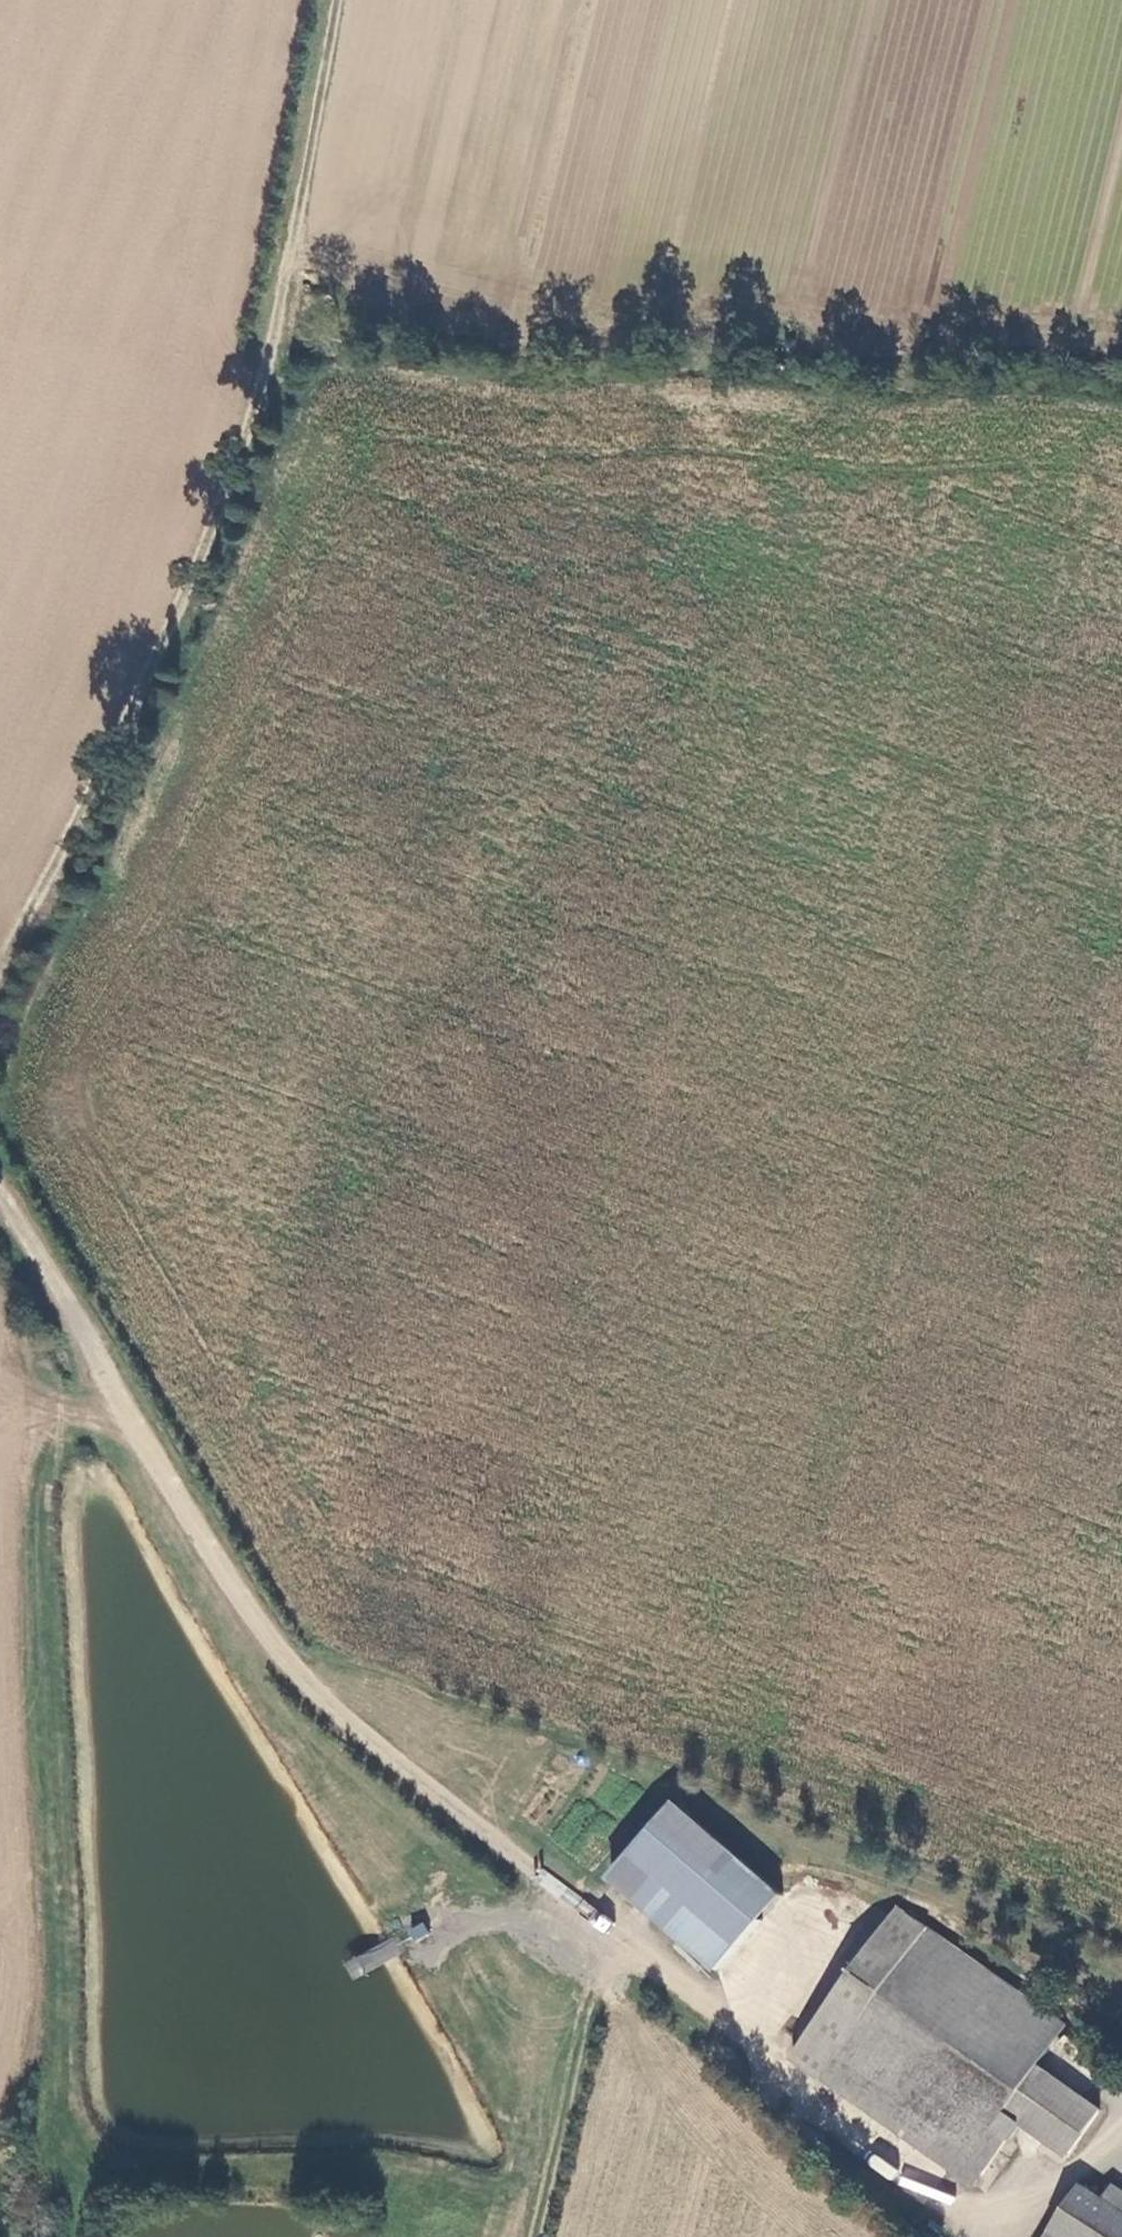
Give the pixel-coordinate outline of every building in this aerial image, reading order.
[(719,1975),(784,1902),(679,1810),(615,1884),(719,1975)] [(1068,2027),(902,1907),(796,2058),(976,2186),(1021,2123),(1069,2158),(1102,2112),(1039,2067),(1068,2027)] [(1108,2203),(1084,2188),(1052,2236),(1121,2236),(1121,2212),(1108,2203)] [(1121,2212),(1121,2194),(1116,2190),(1108,2203),(1121,2212)]
